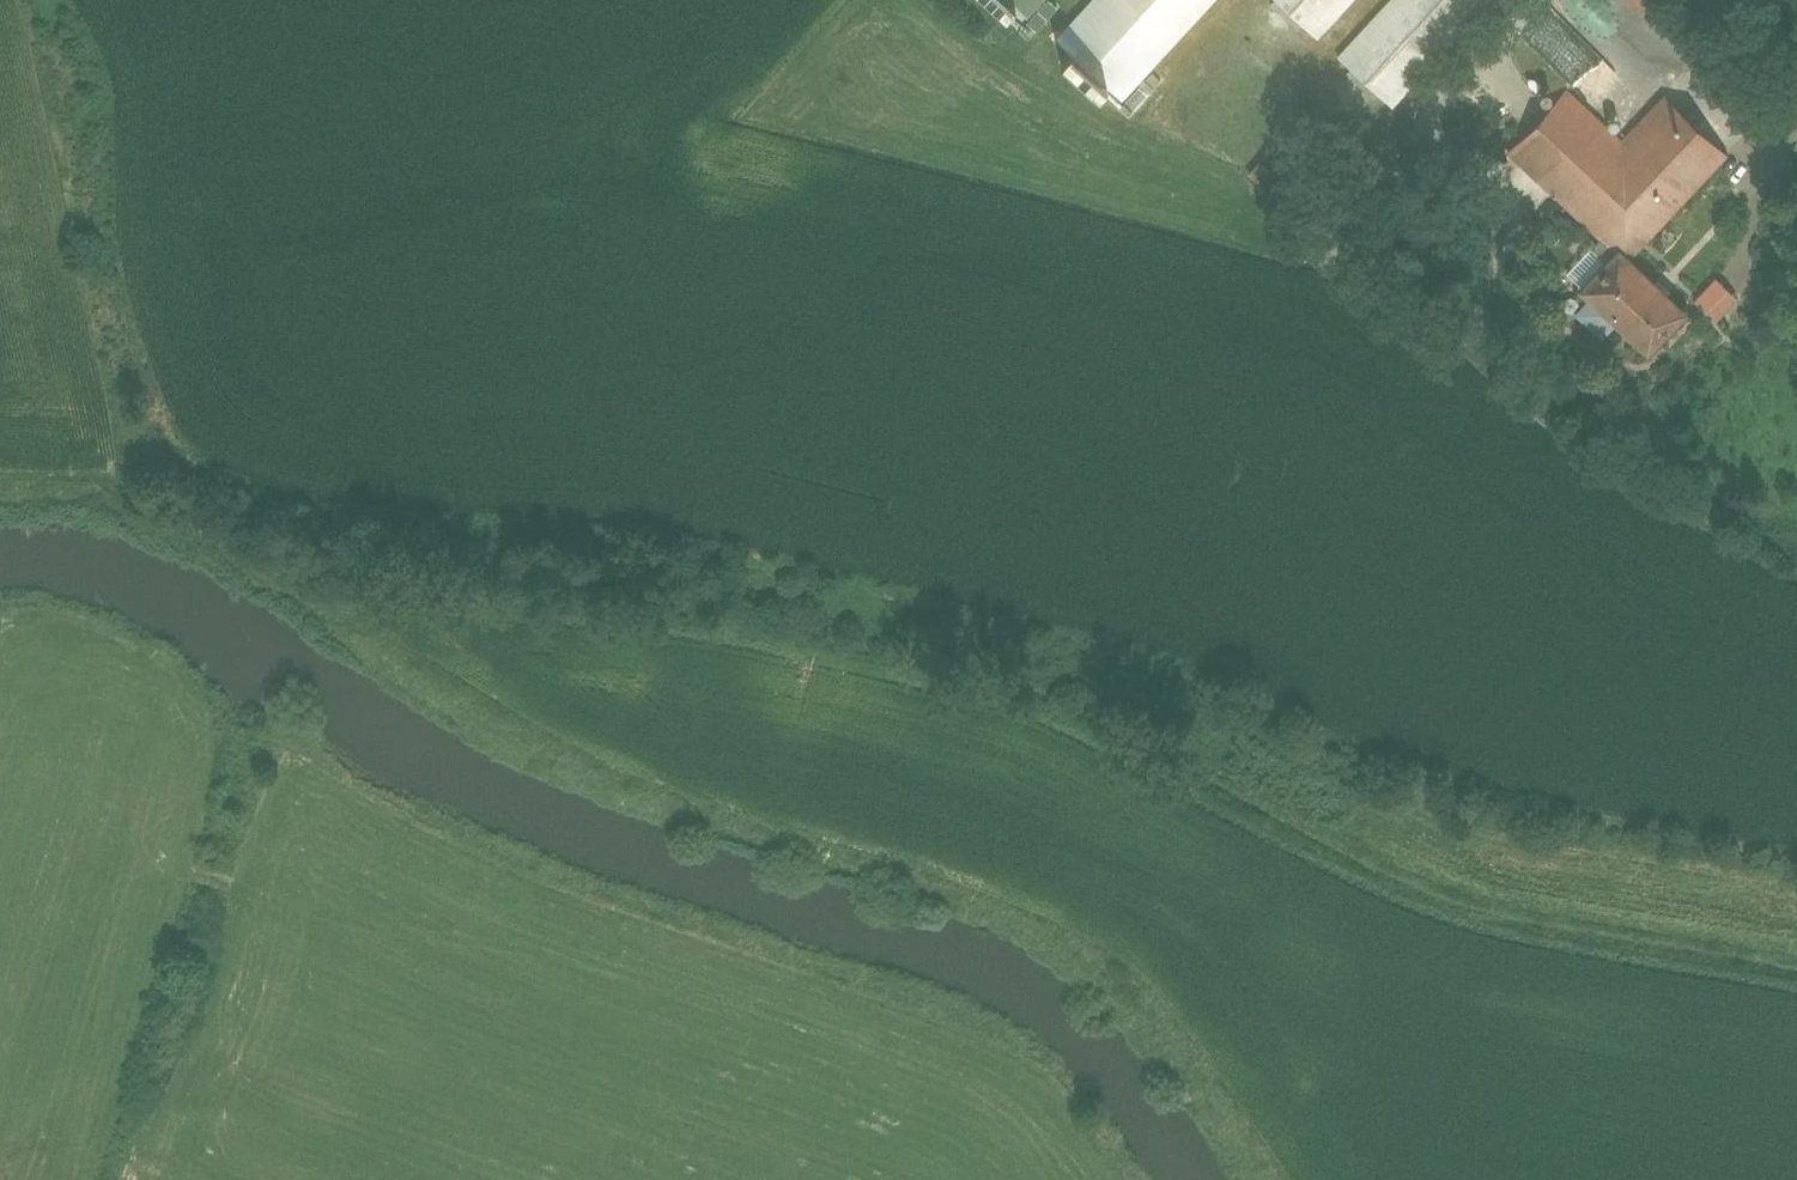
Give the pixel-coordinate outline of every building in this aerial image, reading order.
[(1036,9),(1044,0),(1027,0),(1036,9)] [(1060,34),(1125,94),(1213,0),(1092,0),(1060,34)] [(1321,33),(1351,0),(1285,0),(1321,33)] [(1345,52),(1401,104),(1498,0),(1393,0),(1345,52)] [(1563,22),(1539,46),(1584,92),(1596,81),(1584,70),(1591,64),(1599,72),(1605,65),(1563,22)] [(1568,85),(1510,149),(1616,246),(1627,256),(1727,147),(1666,92),(1625,137),(1568,85)] [(1581,284),(1650,348),(1685,309),(1627,256),(1616,246),(1581,284)] [(1712,322),(1736,298),(1714,276),(1690,299),(1712,322)] [(1600,337),(1610,325),(1582,300),(1571,313),(1600,337)]
